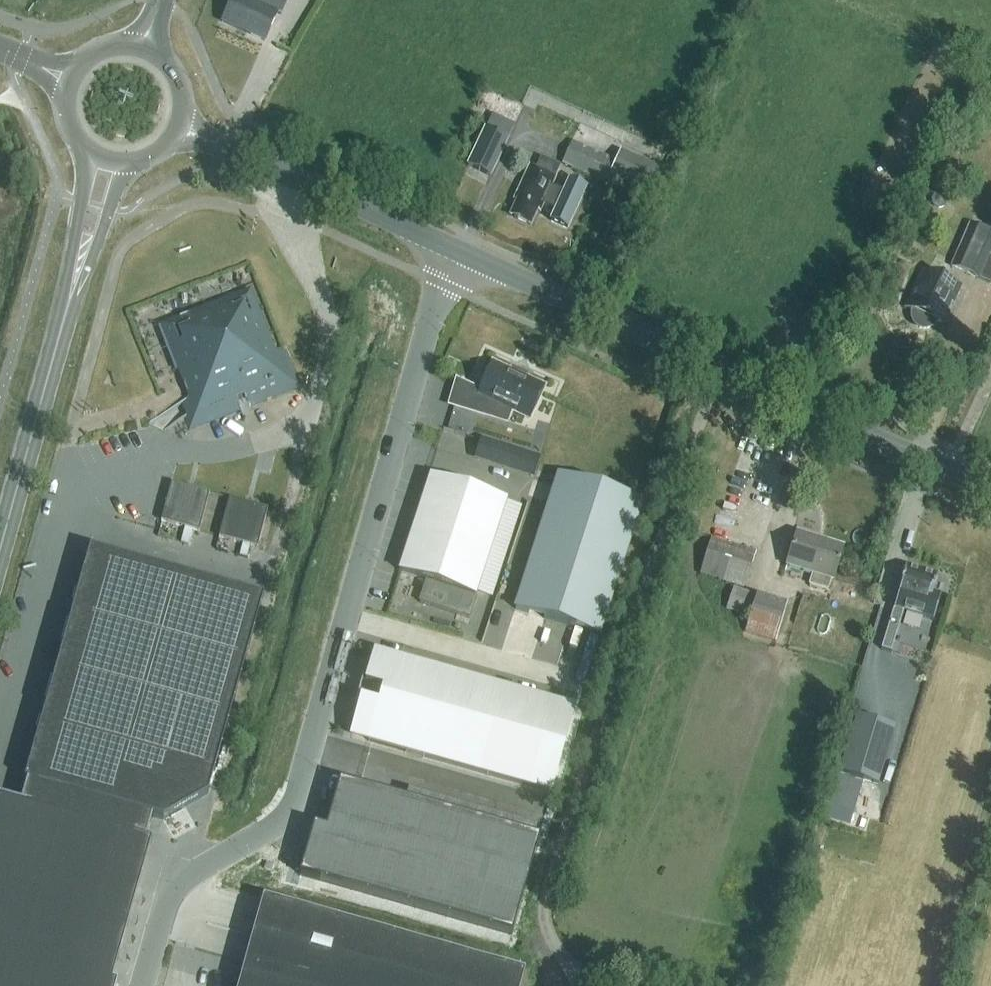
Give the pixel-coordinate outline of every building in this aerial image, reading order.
[(277,12),(253,1),(254,0),(232,0),(222,22),(265,41),(277,12)] [(468,166),(490,176),(514,124),(492,114),(468,166)] [(571,142),(561,164),(649,203),(664,170),(620,151),(615,162),(571,142)] [(516,200),(509,216),(530,225),(537,210),(539,211),(543,202),(555,207),(549,221),(567,229),(585,188),(568,180),(563,192),(550,186),(560,166),(541,157),(536,168),(530,165),(514,199),(516,200)] [(941,192),(934,194),(930,200),(932,206),(938,209),(945,209),(948,204),(947,195),(941,192)] [(950,266),(990,284),(990,234),(968,225),(950,266)] [(959,287),(947,282),(923,271),(907,308),(914,311),(912,315),(911,319),(913,322),(915,325),(924,328),(928,329),(932,327),(934,324),(936,320),(943,323),(959,287)] [(251,289),(160,325),(190,401),(182,404),(187,418),(184,419),(189,431),(302,386),(286,346),(275,351),(251,289)] [(528,418),(529,419),(543,387),(525,379),(526,377),(527,377),(527,376),(511,368),(511,370),(512,370),(511,372),(492,364),(479,392),(452,380),(451,381),(457,383),(450,405),(485,415),(491,401),(510,410),(512,406),(529,414),(528,418)] [(533,480),(540,457),(481,437),(473,461),(533,480)] [(558,477),(515,609),(598,636),(641,503),(558,477)] [(430,478),(400,572),(475,596),(505,502),(430,478)] [(161,521),(199,532),(209,493),(171,483),(161,521)] [(229,499),(219,537),(257,547),(268,509),(229,499)] [(833,579),(842,548),(796,534),(787,565),(813,573),(809,585),(827,590),(831,579),(833,579)] [(756,552),(711,538),(699,574),(745,588),(756,552)] [(113,983),(111,983),(150,839),(146,838),(151,821),(157,822),(207,794),(263,597),(89,549),(24,781),(27,781),(21,803),(0,797),(0,985),(112,985),(113,983)] [(892,609),(880,649),(890,652),(903,612),(933,621),(939,600),(931,597),(937,577),(920,572),(905,567),(899,588),(893,609),(892,609)] [(787,604),(733,588),(726,610),(749,617),(744,632),(776,642),(787,604)] [(424,756),(423,757),(551,793),(575,708),(446,672),(446,673),(392,657),(391,661),(377,657),(356,734),(369,738),(368,741),(424,756)] [(848,712),(831,770),(869,781),(886,724),(848,712)] [(395,771),(419,771),(419,756),(396,755),(395,771)] [(319,821),(305,869),(517,929),(544,833),(344,776),(331,824),(319,821)] [(274,865),(267,862),(264,869),(272,872),(274,865)] [(524,974),(263,900),(238,985),(521,985),(524,974)]
